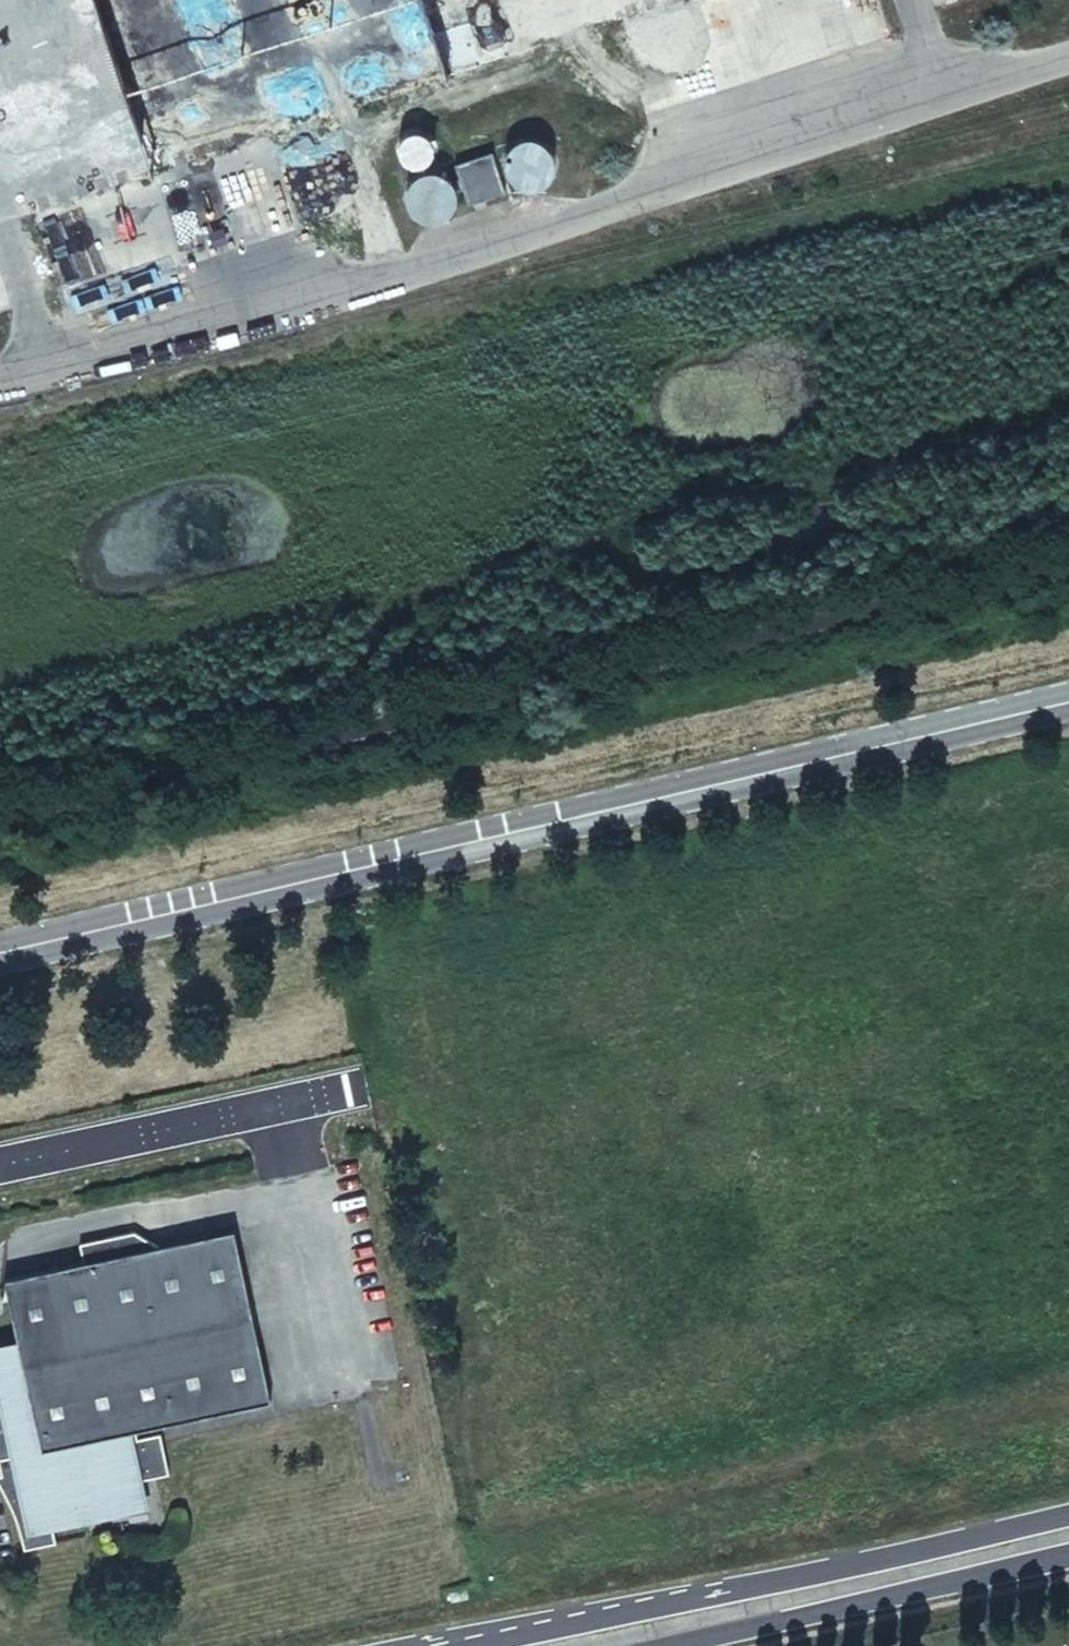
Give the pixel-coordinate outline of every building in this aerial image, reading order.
[(678,0),(0,0),(0,222),(678,0)] [(513,144),(510,146),(508,150),(506,153),(505,157),(504,161),(504,165),(505,169),(506,173),(508,177),(510,180),(513,183),(517,185),(521,187),(525,188),(528,188),(532,188),(536,187),(540,186),(544,184),(547,181),(549,178),(552,175),(553,171),(554,167),(555,163),(554,159),(553,155),(552,152),(549,148),(547,145),(544,142),(540,140),(536,139),(532,138),(528,138),(524,138),(521,140),(516,142),(513,144)] [(492,151),(454,164),(459,178),(450,181),(451,181),(451,182),(452,183),(452,184),(453,184),(454,186),(454,188),(456,192),(462,190),(467,204),(505,192),(492,151)] [(405,194),(405,198),(406,202),(408,206),(409,210),(412,213),(415,216),(418,218),(422,220),(426,221),(430,221),(434,221),(438,220),(442,219),(445,217),(448,215),(451,211),(453,208),(455,204),(455,200),(456,196),(456,192),(454,188),(454,186),(453,184),(452,184),(452,183),(451,182),(451,181),(450,181),(448,178),(445,176),(441,174),(438,172),(434,171),(430,171),(426,172),(422,173),(418,174),(415,177),(412,180),(409,183),(407,186),(406,190),(405,194)] [(154,1246),(80,1263),(1,1280),(14,1339),(23,1379),(38,1451),(129,1431),(266,1401),(231,1229),(187,1239),(169,1258),(154,1246)] [(154,1246),(133,1231),(76,1244),(80,1263),(154,1246)] [(187,1239),(154,1246),(169,1258),(187,1239)] [(23,1379),(14,1339),(0,1342),(0,1383),(23,1379)] [(23,1379),(0,1383),(0,1418),(23,1534),(50,1528),(44,1501),(76,1496),(79,1515),(142,1501),(137,1478),(130,1440),(129,1431),(38,1451),(23,1379)] [(23,1534),(0,1418),(0,1496),(20,1535),(23,1534)] [(156,1434),(130,1440),(137,1478),(164,1473),(156,1434)] [(143,1508),(142,1501),(79,1515),(76,1496),(44,1501),(50,1528),(143,1508)] [(53,1542),(50,1528),(23,1534),(20,1535),(15,1536),(20,1551),(53,1542)]
